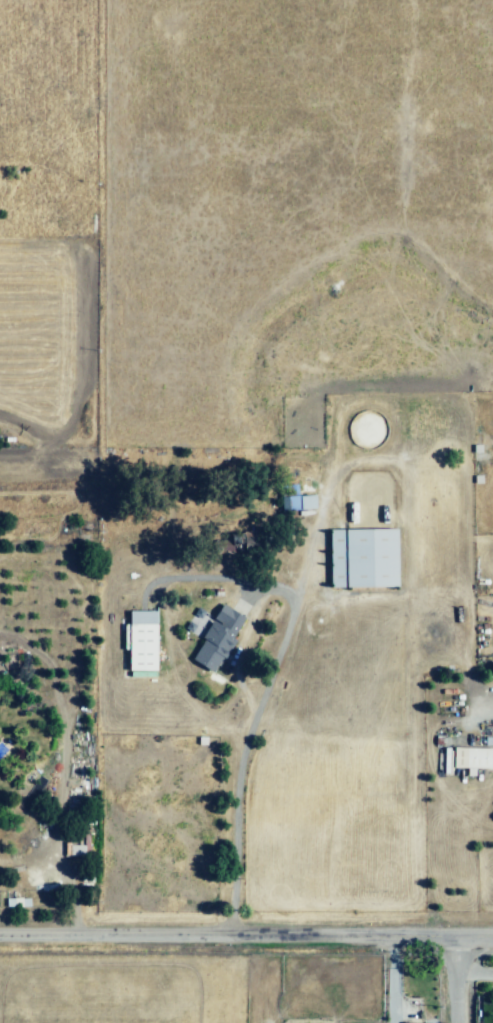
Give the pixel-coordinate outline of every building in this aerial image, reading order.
[(282,509),(282,498),(320,497),(320,508),(282,509)] [(331,530),(398,531),(397,589),(331,588),(331,530)] [(220,605),(247,620),(218,674),(191,659),(220,605)] [(129,611),(157,611),(157,673),(129,673),(129,611)] [(444,748),(451,748),(450,776),(443,776),(444,748)] [(455,769),(456,748),(492,750),(492,770),(455,769)]
